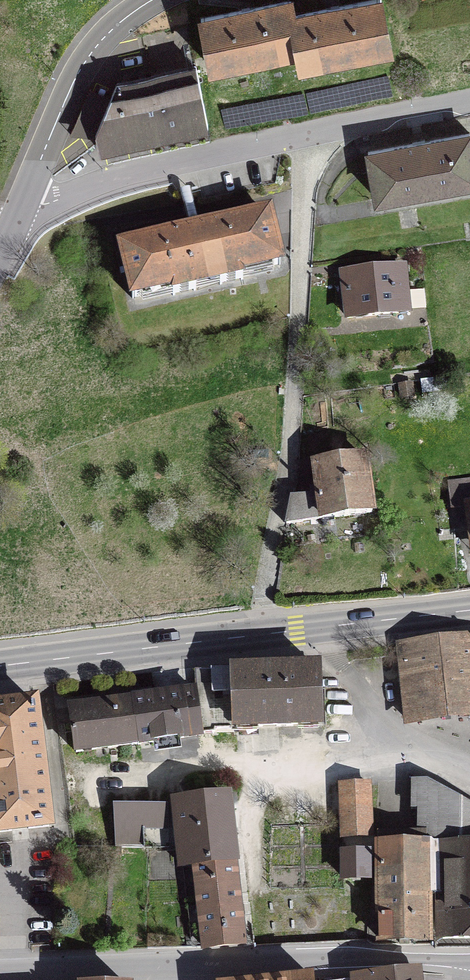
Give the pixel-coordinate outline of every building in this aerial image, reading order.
[(293,17),(298,49),(301,64),(389,46),(380,0),(377,0),(293,17)] [(211,66),(298,49),(293,17),(290,2),(202,19),(211,66)] [(119,137),(119,130),(205,111),(196,66),(123,82),(127,100),(107,105),(95,133),(97,142),(119,137)] [(469,181),(469,138),(469,134),(369,153),(377,198),(469,181)] [(121,249),(132,298),(171,289),(173,296),(196,290),(194,284),(218,278),(220,285),(243,279),(241,273),(280,264),(269,214),(121,249)] [(407,312),(403,268),(344,274),(348,318),(407,312)] [(292,498),(286,524),(372,512),(364,457),(315,464),(319,494),(292,498)] [(449,483),(452,507),(466,505),(469,537),(469,480),(449,483)] [(399,644),(408,720),(469,712),(469,636),(399,644)] [(196,670),(199,689),(194,690),(200,735),(214,734),(215,730),(238,730),(238,727),(319,725),(317,667),(196,670)] [(200,735),(194,690),(130,699),(136,745),(200,735)] [(70,707),(76,752),(136,745),(130,699),(70,707)] [(34,702),(0,706),(0,832),(49,826),(34,702)] [(417,809),(417,831),(425,834),(435,837),(435,844),(427,844),(427,893),(442,893),(443,938),(469,938),(469,805),(427,780),(411,781),(412,809),(417,809)] [(371,834),(369,784),(341,786),(343,836),(371,834)] [(182,866),(195,865),(234,860),(227,797),(175,803),(176,808),(180,849),(182,866)] [(142,848),(145,848),(143,807),(143,805),(116,805),(115,807),(69,806),(74,847),(142,848)] [(168,849),(180,849),(176,808),(143,807),(145,848),(168,849)] [(381,939),(428,938),(427,893),(427,844),(435,844),(435,837),(425,834),(417,831),(417,834),(379,834),(381,939)] [(369,878),(368,853),(343,853),(343,878),(369,878)] [(243,943),(234,860),(195,865),(203,933),(199,934),(200,938),(203,938),(204,948),(243,943)]
